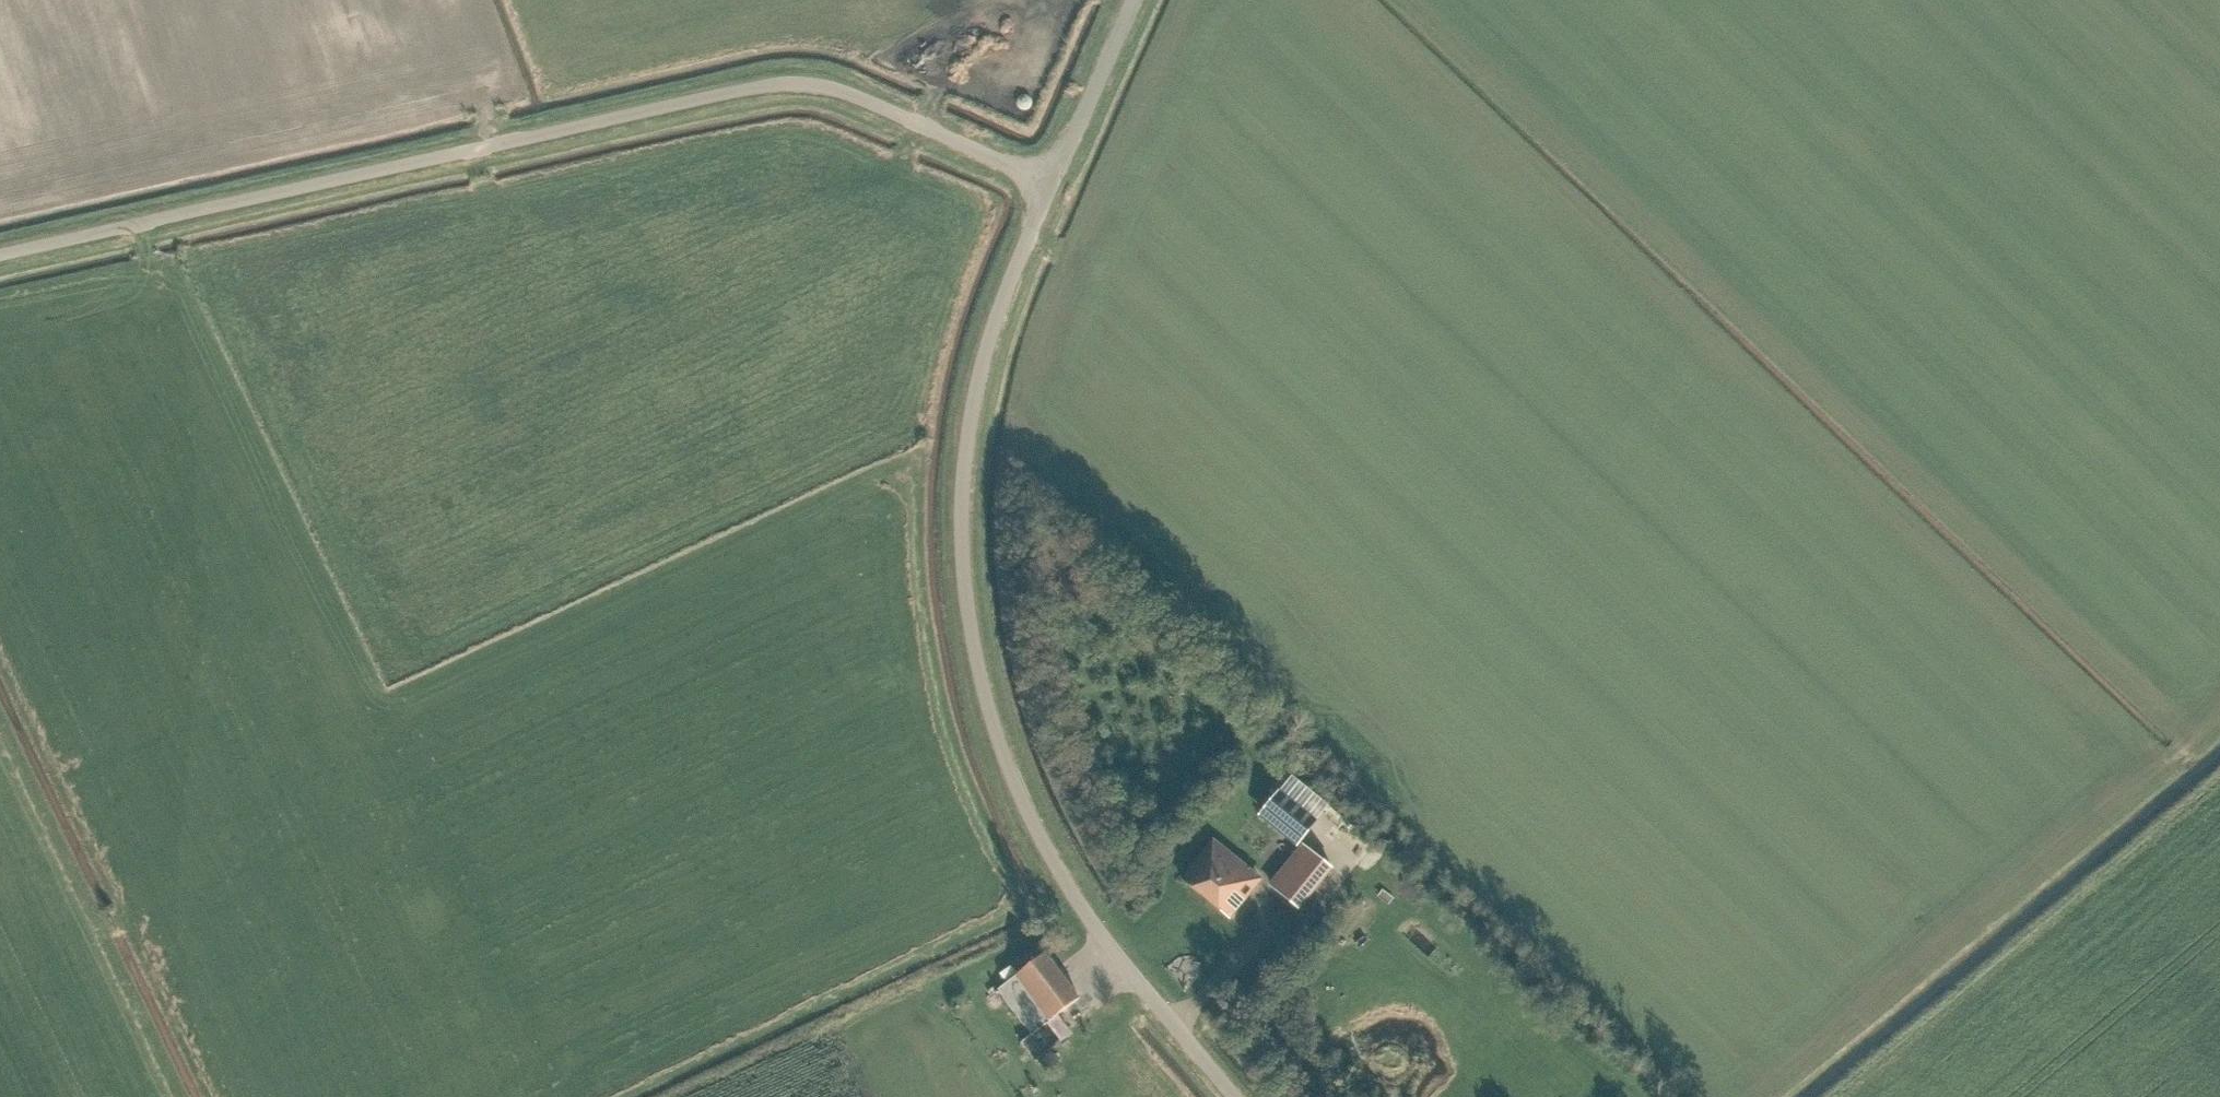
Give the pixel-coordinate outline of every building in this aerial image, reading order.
[(1280,790),(1259,816),(1297,847),(1319,821),(1280,790)] [(1182,880),(1230,918),(1259,880),(1247,870),(1248,868),(1212,840),(1182,880)] [(1303,844),(1269,885),(1299,911),(1333,869),(1303,844)] [(999,990),(996,992),(998,995),(1001,992),(1029,1029),(1045,1049),(1065,1033),(1052,1017),(1079,996),(1044,951),(997,988),(999,990)] [(1050,1071),(1060,1063),(1050,1049),(1040,1057),(1050,1071)]
